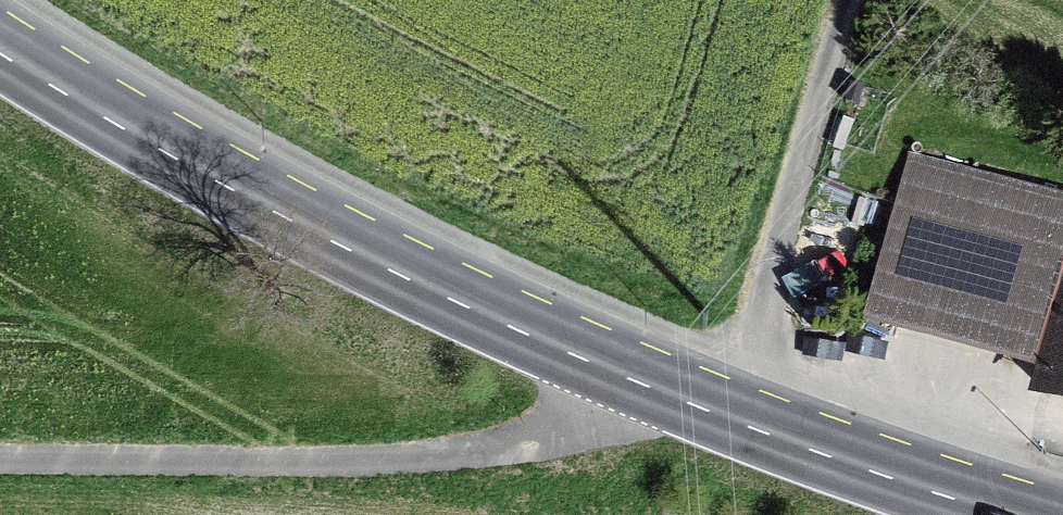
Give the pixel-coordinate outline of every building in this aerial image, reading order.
[(906,163),(871,291),(1021,331),(1055,203),(906,163)] [(1050,298),(1039,336),(1056,341),(1042,387),(1062,394),(1062,302),(1050,298)]
